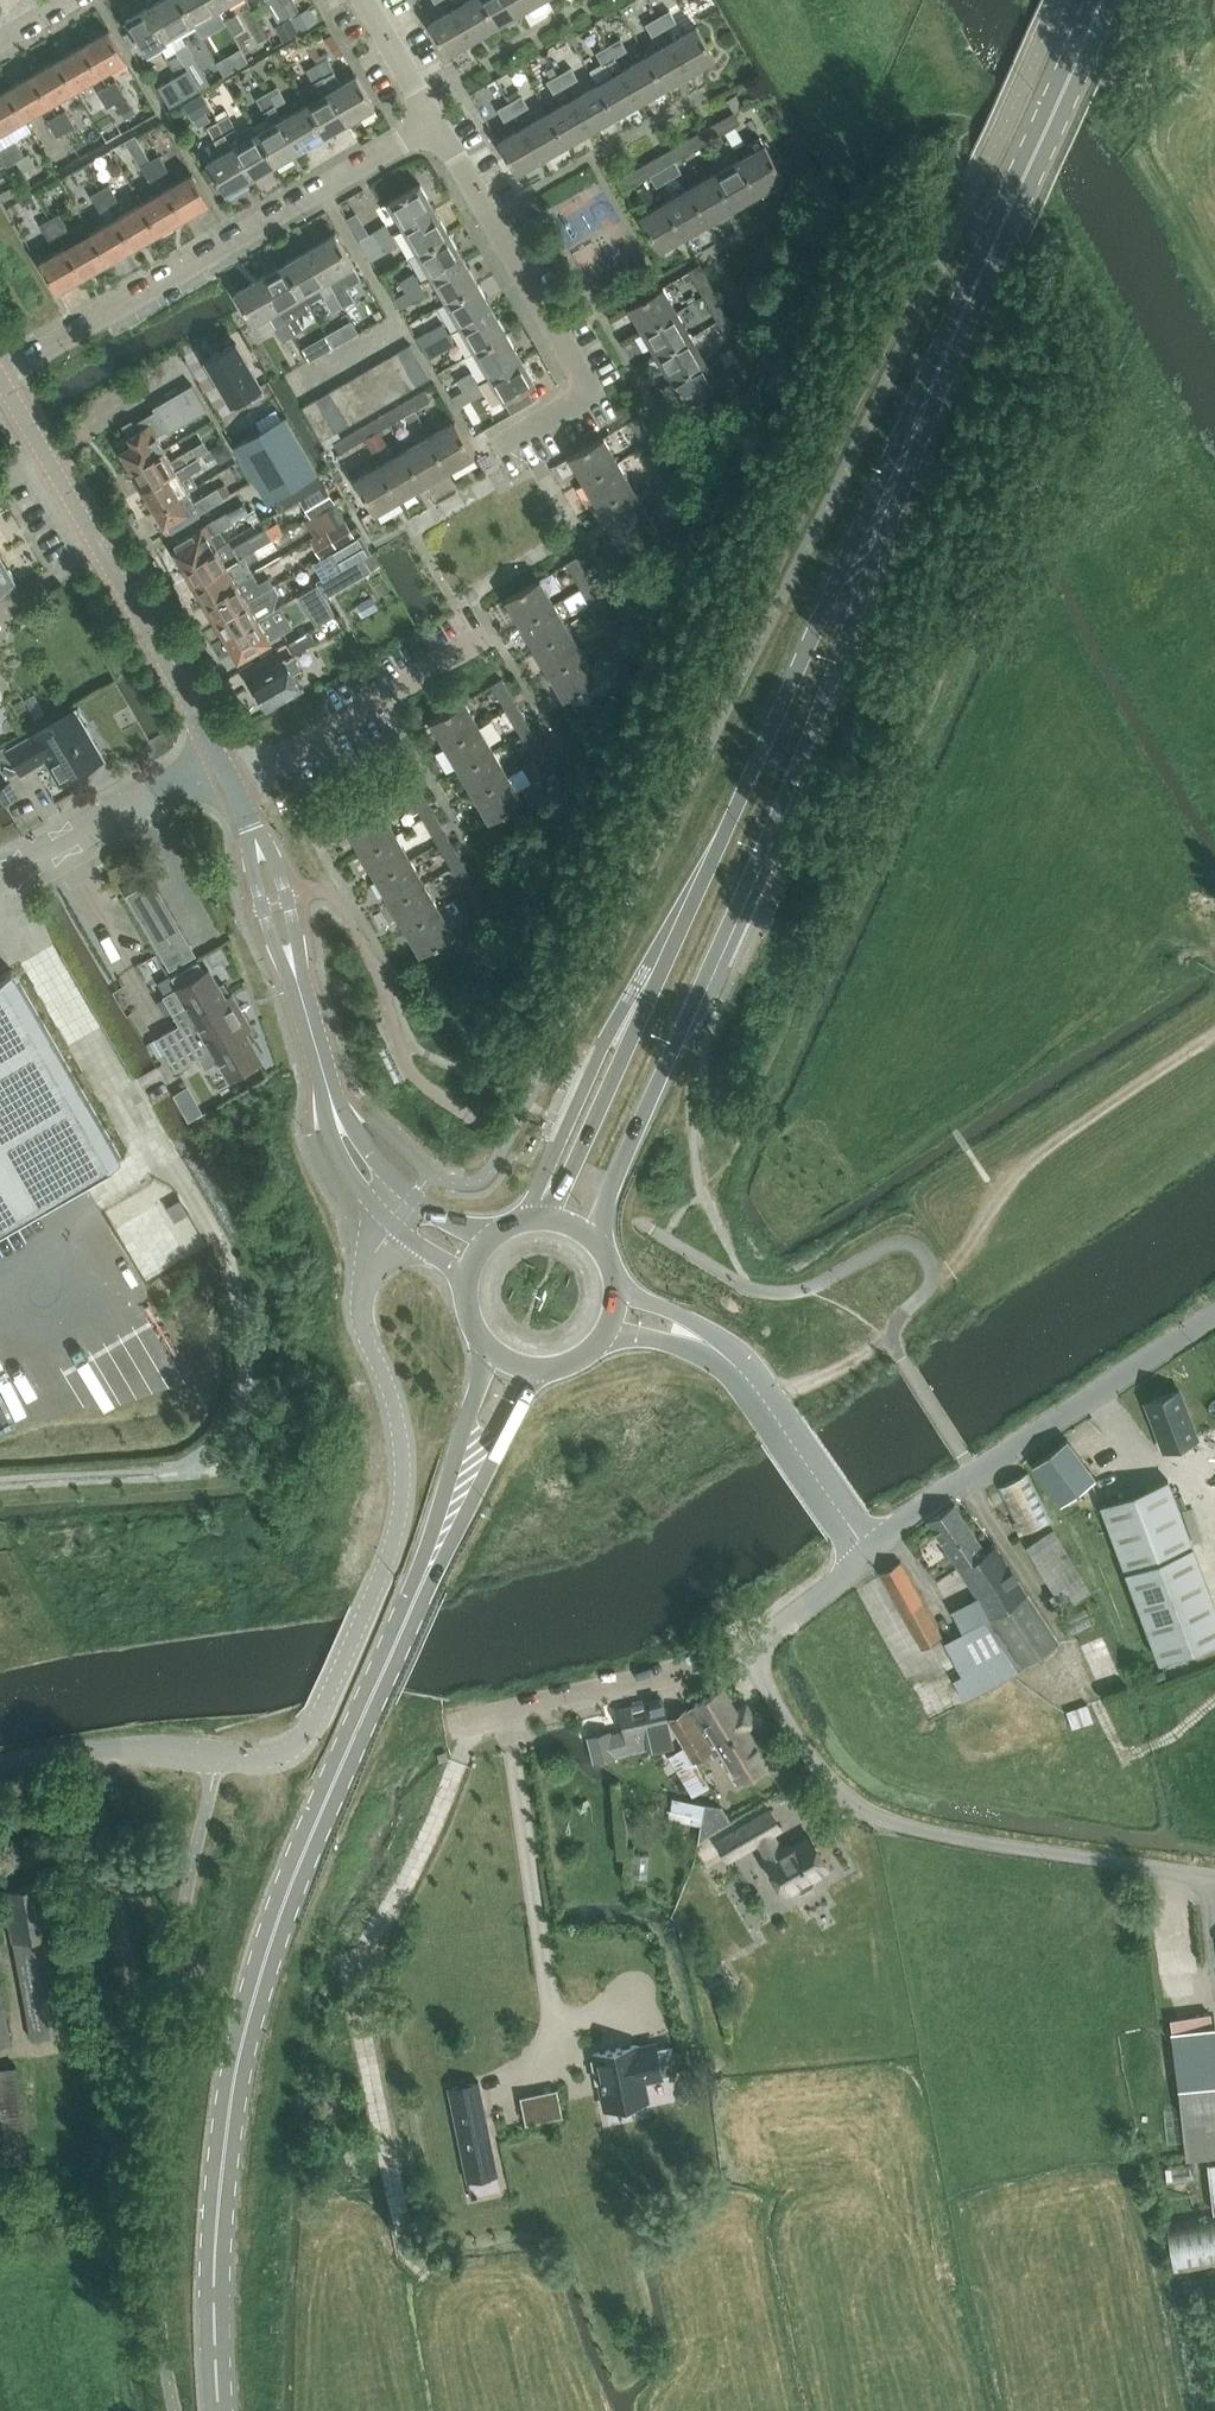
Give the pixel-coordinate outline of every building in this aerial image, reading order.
[(151,5),(169,37),(176,48),(180,56),(185,63),(188,68),(199,89),(201,91),(211,84),(180,31),(194,23),(181,0),(160,0),(151,5)] [(194,23),(218,9),(212,0),(181,0),(194,23)] [(218,9),(233,0),(212,0),(218,9)] [(276,14),(280,22),(289,17),(284,9),(279,0),(267,0),(276,14)] [(284,9),(289,17),(300,11),(294,0),(279,0),(284,9)] [(455,8),(473,39),(497,25),(483,0),(468,0),(455,8)] [(497,25),(522,11),(516,0),(483,0),(497,25)] [(522,11),(540,0),(516,0),(522,11)] [(151,5),(125,20),(130,28),(140,46),(143,52),(159,43),(166,54),(176,48),(169,37),(151,5)] [(308,8),(290,18),(298,33),(317,22),(308,8)] [(455,8),(429,22),(448,54),(473,39),(455,8)] [(665,28),(677,20),(670,9),(658,16),(665,28)] [(233,35),(244,28),(236,14),(225,21),(233,35)] [(653,35),(665,28),(658,16),(646,24),(653,35)] [(298,33),(290,18),(276,26),(284,40),(298,33)] [(696,28),(672,41),(681,57),(690,72),(714,59),(696,28)] [(109,30),(84,45),(101,74),(126,59),(109,30)] [(619,36),(607,43),(614,55),(615,55),(626,48),(619,36)] [(672,41),(648,56),(656,71),(665,87),(690,72),(681,57),(672,41)] [(602,62),(590,69),(599,84),(607,99),(616,115),(640,101),(623,70),(623,69),(615,55),(614,55),(607,43),(595,50),(602,62)] [(84,45),(59,59),(76,88),(101,74),(84,45)] [(344,52),(340,45),(333,49),(337,56),(344,52)] [(176,48),(166,54),(175,69),(185,63),(180,56),(176,48)] [(229,55),(217,62),(225,75),(237,68),(229,55)] [(623,69),(623,70),(640,101),(665,87),(656,71),(648,56),(623,69)] [(59,59),(34,74),(51,103),(76,88),(59,59)] [(327,59),(317,65),(349,121),(376,106),(358,75),(342,84),(338,78),(335,72),(327,59)] [(323,95),(307,104),(325,135),(349,121),(317,65),(308,70),(323,95)] [(566,85),(578,78),(571,66),(559,73),(566,85)] [(188,68),(159,85),(171,105),(199,89),(188,68)] [(554,92),(566,85),(559,73),(547,80),(554,92)] [(34,74),(9,88),(26,118),(51,103),(34,74)] [(117,79),(107,85),(117,101),(126,96),(117,79)] [(599,84),(573,98),(582,113),(591,129),(616,115),(607,99),(599,84)] [(107,85),(99,90),(108,106),(117,101),(107,85)] [(277,86),(267,92),(274,105),(284,99),(277,86)] [(0,93),(0,131),(1,132),(7,144),(16,139),(32,129),(26,118),(9,88),(0,93)] [(267,92),(258,97),(273,124),(258,133),(276,164),(300,150),(282,119),(274,105),(267,92)] [(202,93),(185,104),(193,118),(211,108),(202,93)] [(736,111),(745,105),(738,93),(728,99),(736,111)] [(523,95),(510,102),(517,113),(529,106),(523,95)] [(124,114),(133,109),(127,98),(118,104),(124,114)] [(573,98),(549,112),(558,128),(566,143),(591,129),(582,113),(573,98)] [(510,102),(499,108),(505,120),(517,113),(510,102)] [(307,104),(282,119),(300,150),(325,135),(307,104)] [(67,130),(76,125),(67,109),(58,114),(67,130)] [(735,110),(718,120),(724,131),(742,121),(735,110)] [(549,112),(524,126),(542,157),(566,143),(558,128),(549,112)] [(58,135),(67,130),(58,114),(49,120),(58,135)] [(228,115),(218,120),(252,178),(276,164),(258,133),(253,124),(238,133),(228,115)] [(224,152),(208,162),(226,193),(252,178),(218,120),(209,126),(224,152)] [(718,120),(693,134),(696,139),(700,145),(724,131),(718,120)] [(524,126),(499,141),(516,172),(542,157),(524,126)] [(161,175),(151,159),(136,134),(126,140),(151,181),(161,175)] [(686,137),(667,149),(674,160),(700,145),(696,139),(693,134),(691,135),(686,137)] [(753,152),(740,159),(750,176),(760,193),(783,179),(764,146),(759,136),(748,143),(753,152)] [(16,139),(7,144),(12,151),(16,159),(24,172),(36,165),(28,151),(25,154),(16,139)] [(0,148),(0,151),(7,164),(16,159),(12,151),(7,144),(0,148)] [(659,153),(642,163),(649,174),(674,160),(667,149),(665,150),(659,153)] [(151,159),(161,175),(169,170),(160,154),(151,159)] [(740,159),(716,173),(725,190),(735,207),(760,193),(750,176),(740,159)] [(634,167),(618,177),(624,188),(649,174),(642,163),(638,165),(634,167)] [(194,172),(168,187),(176,202),(185,217),(211,202),(194,172)] [(716,173),(690,188),(709,222),(735,207),(725,190),(716,173)] [(110,183),(100,189),(110,205),(120,199),(110,183)] [(405,228),(437,209),(422,183),(390,202),(405,228)] [(168,187),(142,202),(151,217),(159,232),(185,217),(176,202),(168,187)] [(690,188),(666,202),(676,219),(685,236),(709,222),(690,188)] [(100,189),(92,194),(101,210),(110,205),(100,189)] [(142,202),(117,217),(126,232),(134,246),(159,232),(151,217),(142,202)] [(666,202),(641,216),(660,250),(685,236),(676,219),(666,202)] [(419,252),(451,234),(437,209),(405,228),(419,252)] [(59,213),(51,217),(60,232),(67,228),(59,213)] [(51,217),(42,223),(50,237),(60,232),(51,217)] [(117,217),(92,231),(101,246),(110,261),(134,246),(126,232),(117,217)] [(387,223),(361,238),(368,249),(381,242),(393,235),(387,223)] [(92,231),(68,245),(85,275),(110,261),(101,246),(92,231)] [(336,234),(312,248),(330,280),(336,290),(346,284),(360,276),(354,266),(336,234)] [(434,277),(465,258),(451,234),(419,252),(434,277)] [(381,242),(368,249),(373,258),(398,244),(393,235),(381,242)] [(68,245),(42,260),(59,290),(85,275),(68,245)] [(312,248),(287,262),(305,294),(309,300),(324,291),(334,309),(343,304),(336,290),(330,280),(312,248)] [(448,302),(480,284),(465,258),(434,277),(448,302)] [(287,262),(262,276),(295,332),(304,327),(296,314),(312,305),(309,300),(305,294),(287,262)] [(701,265),(689,271),(704,296),(715,290),(714,288),(709,279),(701,265)] [(407,292),(422,284),(415,272),(401,280),(407,291),(407,292)] [(262,276),(237,291),(255,322),(270,314),(284,338),(294,333),(295,332),(262,276)] [(346,284),(336,290),(343,304),(354,298),(346,284)] [(413,301),(427,293),(422,284),(407,292),(407,291),(396,297),(401,305),(411,299),(413,301)] [(462,327),(494,308),(480,284),(448,302),(462,327)] [(664,286),(630,306),(644,331),(661,321),(678,311),(664,286)] [(704,296),(718,321),(718,320),(729,314),(729,313),(723,304),(715,290),(704,296)] [(354,298),(343,304),(346,309),(357,303),(354,298)] [(476,351),(508,333),(494,308),(462,327),(476,351)] [(661,321),(644,331),(658,356),(692,336),(678,311),(661,321)] [(718,320),(718,321),(732,345),(743,338),(743,337),(738,328),(729,314),(718,320)] [(340,324),(347,337),(360,330),(352,317),(340,324)] [(436,342),(451,333),(444,322),(429,331),(436,342)] [(340,326),(328,333),(335,345),(347,337),(340,326)] [(327,331),(302,346),(309,359),(335,345),(327,331)] [(451,333),(436,342),(441,351),(456,343),(451,333)] [(490,376),(522,357),(508,333),(476,351),(490,376)] [(692,336),(658,356),(673,380),(707,361),(692,336)] [(743,338),(732,345),(738,355),(741,361),(742,361),(752,355),(753,354),(743,338)] [(237,341),(208,357),(232,401),(249,392),(253,400),(266,393),(237,341)] [(398,352),(418,386),(431,379),(411,345),(398,352)] [(405,394),(418,386),(398,352),(385,360),(405,394)] [(528,388),(537,383),(522,357),(490,376),(505,401),(528,388)] [(391,402),(405,394),(385,360),(372,367),(391,402)] [(707,361),(673,380),(687,406),(721,386),(715,376),(707,361)] [(378,409),(391,402),(372,367),(358,375),(378,409)] [(472,370),(457,379),(464,390),(464,391),(479,382),(472,370)] [(364,417),(378,409),(358,375),(345,383),(364,417)] [(464,391),(454,397),(459,406),(484,392),(479,382),(464,391)] [(351,425),(364,417),(345,383),(331,390),(351,425)] [(128,435),(118,440),(133,467),(167,447),(159,434),(168,430),(169,432),(208,411),(194,384),(154,406),(157,411),(125,428),(128,435)] [(528,388),(505,401),(511,410),(533,397),(528,388)] [(340,431),(351,425),(331,390),(318,398),(338,432),(340,431)] [(427,391),(410,400),(413,405),(416,411),(433,401),(427,391)] [(328,438),(338,432),(318,398),(305,406),(324,438),(327,436),(328,438)] [(410,400),(385,415),(388,420),(391,425),(416,411),(413,405),(410,400)] [(385,415),(361,429),(364,434),(367,439),(381,431),(391,425),(388,420),(385,415)] [(643,415),(631,422),(644,445),(645,446),(646,446),(657,440),(655,437),(651,429),(643,415)] [(285,416),(236,445),(267,497),(273,497),(274,498),(277,498),(319,474),(285,416)] [(450,469),(475,455),(457,422),(431,437),(450,469)] [(344,438),(336,443),(342,453),(367,439),(364,434),(361,429),(344,438)] [(381,431),(367,439),(374,451),(388,443),(381,431)] [(425,484),(450,469),(431,437),(406,451),(425,484)] [(605,437),(571,456),(586,481),(619,462),(605,437)] [(646,446),(645,446),(660,471),(671,464),(670,463),(665,453),(657,440),(646,446)] [(220,462),(233,455),(225,441),(212,449),(220,462)] [(167,447),(133,467),(145,488),(198,457),(192,448),(173,458),(167,447)] [(400,497),(425,484),(406,451),(382,465),(400,497)] [(198,457),(145,488),(156,509),(190,490),(198,486),(190,471),(202,465),(198,457)] [(619,462),(586,481),(600,506),(634,487),(619,462)] [(660,471),(660,472),(673,494),(678,490),(684,487),(679,478),(672,465),(671,464),(660,471)] [(375,512),(400,497),(382,465),(357,479),(375,512)] [(277,498),(274,498),(281,510),(302,497),(302,498),(325,484),(319,474),(277,498)] [(226,484),(219,489),(224,498),(231,494),(226,484)] [(325,484),(302,498),(312,515),(335,502),(331,494),(325,484)] [(634,487),(600,506),(613,528),(630,518),(646,509),(634,487)] [(678,490),(673,494),(682,510),(694,504),(687,491),(684,487),(678,490)] [(190,490),(156,509),(168,530),(224,499),(224,498),(219,489),(196,501),(190,490)] [(312,515),(305,519),(315,537),(345,519),(335,502),(312,515)] [(630,518),(613,528),(629,556),(663,537),(646,509),(630,518)] [(228,513),(176,542),(180,549),(177,550),(186,565),(229,540),(229,539),(225,541),(219,531),(233,523),(228,513)] [(329,531),(328,532),(332,537),(338,548),(355,538),(354,537),(345,522),(332,529),(329,531)] [(229,540),(186,565),(196,584),(255,549),(263,544),(272,539),(272,538),(266,527),(233,546),(229,540)] [(338,548),(331,552),(335,559),(341,569),(369,552),(371,551),(361,535),(355,538),(338,548)] [(255,549),(196,584),(206,602),(254,574),(253,573),(238,581),(234,573),(245,567),(244,565),(259,556),(277,547),(272,539),(263,544),(255,549)] [(16,582),(0,555),(0,592),(16,582)] [(368,556),(320,584),(321,585),(326,594),(374,567),(368,556)] [(579,557),(568,564),(581,586),(586,583),(592,579),(587,571),(579,557)] [(254,574),(206,602),(216,620),(275,585),(269,576),(258,582),(254,574)] [(521,620),(554,601),(542,579),(508,599),(521,620)] [(586,583),(581,586),(595,611),(601,608),(607,605),(606,604),(605,601),(602,596),(592,580),(592,579),(586,583)] [(275,585),(216,620),(226,639),(260,619),(265,616),(270,613),(270,611),(265,602),(264,600),(279,592),(275,585)] [(313,590),(301,597),(318,625),(318,626),(338,615),(326,594),(321,585),(313,590)] [(366,615),(379,607),(373,596),(359,604),(366,615)] [(535,646),(569,626),(554,601),(521,620),(535,646)] [(601,608),(595,611),(610,637),(616,634),(622,631),(621,629),(617,622),(608,607),(607,605),(601,608)] [(260,619),(226,639),(234,653),(238,651),(241,656),(293,627),(281,606),(270,613),(265,616),(260,619)] [(550,672),(584,652),(569,626),(535,646),(550,672)] [(309,630),(288,642),(294,652),(315,640),(309,630)] [(616,634),(610,637),(619,652),(630,646),(622,631),(616,634)] [(591,664),(584,652),(550,672),(566,699),(600,680),(598,677),(606,672),(599,660),(591,664)] [(302,689),(293,674),(302,668),(294,655),(264,671),(266,674),(252,682),(260,696),(257,697),(263,707),(265,705),(267,708),(302,689)] [(504,679),(493,686),(506,709),(512,706),(517,703),(515,698),(512,693),(504,679)] [(35,692),(25,698),(35,716),(46,710),(35,692)] [(446,744),(480,724),(467,701),(433,721),(446,744)] [(512,706),(506,709),(520,733),(526,730),(531,727),(526,718),(517,703),(512,706)] [(7,747),(21,772),(43,759),(58,784),(73,775),(89,766),(104,757),(75,708),(45,725),(14,743),(7,747)] [(460,768),(494,748),(480,724),(446,744),(460,768)] [(526,730),(520,733),(535,759),(541,755),(546,752),(540,742),(531,727),(526,730)] [(475,793),(509,774),(494,748),(460,768),(475,793)] [(541,755),(535,759),(550,783),(550,785),(552,784),(561,779),(560,776),(559,775),(555,768),(546,752),(541,755)] [(523,786),(518,790),(509,774),(475,793),(490,821),(524,801),(524,799),(529,796),(523,786)] [(0,784),(0,795),(3,801),(19,793),(11,778),(0,784)] [(419,786),(409,792),(409,793),(414,802),(423,819),(429,815),(434,812),(433,811),(429,803),(419,786)] [(554,791),(509,817),(515,828),(560,802),(554,791)] [(383,809),(349,829),(363,853),(380,843),(397,834),(383,809)] [(429,815),(423,819),(437,842),(442,839),(448,836),(447,835),(442,827),(434,812),(429,815)] [(380,843),(363,853),(377,877),(394,867),(411,857),(397,834),(380,843)] [(442,839),(437,842),(452,869),(453,868),(463,862),(462,861),(457,853),(448,836),(442,839)] [(394,867),(377,877),(393,904),(427,885),(411,857),(394,867)] [(196,954),(153,879),(127,894),(170,969),(196,954)] [(427,885),(393,904),(407,929),(441,909),(427,885)] [(467,893),(466,894),(474,908),(485,902),(477,887),(467,893)] [(441,909),(407,929),(422,954),(428,951),(456,935),(441,909)] [(476,942),(465,948),(472,959),(482,952),(476,942)] [(178,986),(163,995),(171,1007),(185,998),(189,1004),(192,1010),(198,1021),(213,1012),(228,1003),(235,999),(232,994),(226,998),(209,969),(205,971),(199,960),(172,976),(178,986)] [(121,1157),(12,969),(0,976),(0,1227),(121,1157)] [(180,1024),(158,1037),(177,1070),(200,1057),(245,1031),(251,1027),(235,999),(228,1003),(213,1012),(198,1021),(192,1010),(189,1004),(185,998),(171,1007),(174,1013),(180,1024)] [(245,1031),(200,1057),(206,1069),(221,1060),(231,1077),(262,1059),(245,1031)] [(158,1056),(166,1051),(158,1037),(150,1042),(158,1056)] [(175,1093),(189,1118),(194,1115),(203,1110),(188,1085),(175,1093)] [(180,1197),(166,1205),(175,1220),(188,1212),(189,1212),(180,1197)] [(1180,1388),(1146,1401),(1164,1448),(1198,1436),(1180,1388)] [(1068,1437),(1033,1463),(1061,1502),(1097,1477),(1068,1437)] [(997,1486),(1018,1535),(1051,1520),(1030,1472),(997,1486)] [(1214,1639),(1214,1602),(1168,1478),(1101,1503),(1160,1659),(1214,1639)] [(1027,1591),(995,1544),(986,1549),(955,1503),(928,1520),(978,1596),(991,1617),(985,1620),(1000,1642),(1018,1669),(1060,1641),(1027,1591)] [(1059,1610),(1092,1591),(1057,1529),(1028,1545),(1054,1592),(1050,1594),(1059,1610)] [(921,1648),(944,1636),(901,1559),(879,1572),(921,1648)] [(964,1673),(954,1679),(966,1699),(1013,1675),(997,1643),(1000,1642),(985,1620),(991,1617),(978,1596),(953,1610),(964,1630),(946,1640),(964,1673)] [(725,1636),(741,1629),(736,1617),(720,1624),(725,1636)] [(740,1779),(769,1763),(748,1727),(754,1723),(744,1705),(737,1709),(724,1686),(694,1703),(696,1707),(690,1711),(711,1749),(713,1752),(722,1747),(740,1779)] [(671,1743),(673,1743),(664,1698),(621,1707),(627,1734),(612,1737),(611,1730),(589,1735),(594,1758),(671,1742),(671,1743)] [(711,1749),(690,1711),(687,1707),(669,1717),(693,1759),(711,1749)] [(437,1753),(439,1761),(448,1759),(446,1751),(437,1753)] [(705,1802),(674,1797),(670,1818),(702,1823),(705,1802)] [(702,1823),(699,1840),(732,1820),(723,1804),(723,1805),(705,1802),(702,1823)] [(812,1876),(829,1867),(810,1835),(784,1851),(773,1832),(782,1827),(771,1809),(717,1840),(728,1858),(759,1840),(770,1859),(767,1860),(786,1892),(796,1886),(798,1889),(802,1891),(814,1884),(814,1880),(812,1876)] [(721,1855),(714,1843),(700,1851),(707,1863),(721,1855)] [(32,2036),(74,2029),(46,1881),(4,1889),(32,2036)] [(0,1974),(0,2040),(12,2038),(0,1974)] [(1192,2026),(1191,2018),(1176,2020),(1176,2027),(1173,2028),(1183,2121),(1214,2117),(1214,2023),(1192,2026)] [(596,2057),(592,2058),(597,2081),(600,2080),(606,2107),(648,2098),(644,2079),(662,2075),(662,2073),(677,2070),(672,2044),(657,2047),(656,2042),(637,2046),(637,2043),(595,2052),(596,2057)] [(17,2065),(0,2067),(0,2149),(2,2161),(31,2157),(17,2065)] [(479,2081),(449,2087),(468,2180),(498,2174),(479,2081)] [(1183,2121),(1187,2159),(1214,2156),(1214,2117),(1183,2121)] [(1214,2265),(1214,2214),(1169,2219),(1175,2269),(1214,2265)]
